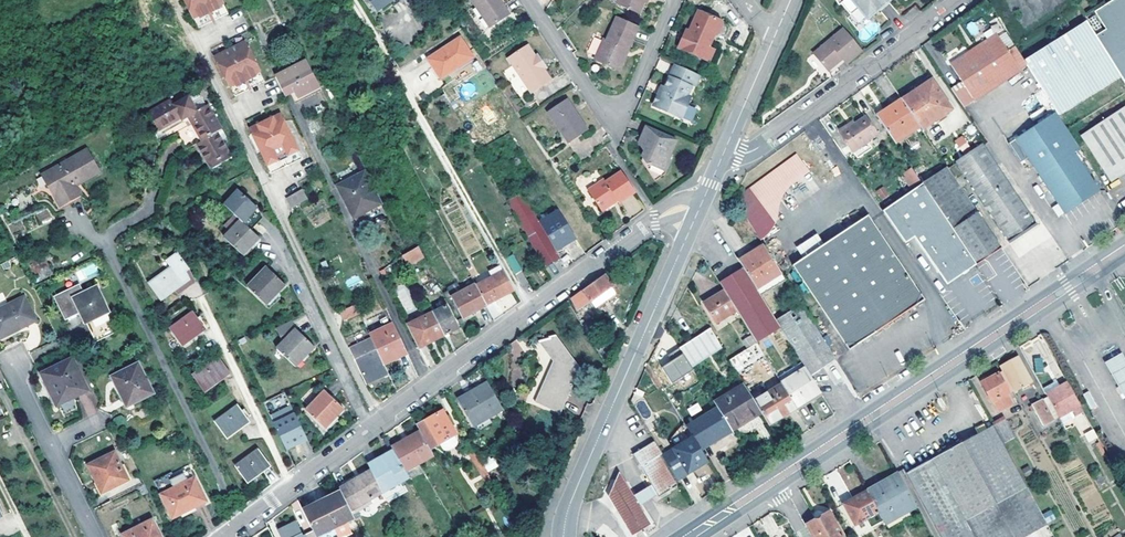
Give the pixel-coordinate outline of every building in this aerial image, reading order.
[(193,18),(199,15),(200,18),(218,9),(217,6),(223,3),(221,0),(184,0),(193,18)] [(378,11),(391,2),(394,0),(370,0),(378,11)] [(504,6),(500,0),(472,0),(490,27),(505,17),(500,9),(504,6)] [(615,3),(638,12),(644,0),(616,0),(615,3)] [(887,3),(885,0),(836,0),(840,6),(842,4),(852,15),(860,10),(868,18),(887,3)] [(1085,18),(1119,72),(1124,82),(1124,0),(1110,0),(1084,17),(1085,18)] [(199,15),(193,18),(199,29),(228,14),(223,3),(217,6),(218,9),(200,18),(199,15)] [(118,4),(103,12),(109,24),(119,19),(118,18),(123,15),(121,11),(123,10),(121,6),(119,7),(118,4)] [(505,17),(510,14),(504,6),(500,9),(505,17)] [(689,36),(710,45),(715,33),(719,30),(723,22),(721,17),(700,9),(691,30),(689,36)] [(639,25),(617,16),(607,39),(604,38),(595,59),(615,67),(624,47),(629,49),(639,25)] [(1024,64),(1056,112),(1119,72),(1085,18),(1023,61),(1024,64)] [(842,59),(845,62),(845,64),(862,50),(843,27),(812,52),(827,71),(842,59)] [(962,82),(952,89),(964,107),(1020,70),(1018,67),(1024,64),(1012,47),(1013,47),(1004,33),(999,37),(996,34),(951,64),(962,82)] [(689,36),(685,34),(680,46),(683,48),(689,36)] [(689,36),(683,48),(705,57),(710,46),(710,45),(689,36)] [(438,46),(427,53),(443,79),(474,59),(462,39),(442,52),(438,46)] [(245,43),(215,58),(230,87),(236,84),(237,86),(251,79),(250,76),(255,74),(254,71),(259,70),(245,43)] [(536,56),(529,46),(508,61),(532,95),(552,80),(545,70),(547,69),(538,54),(536,56)] [(710,46),(705,57),(711,59),(716,48),(710,46)] [(619,69),(629,49),(624,47),(615,67),(619,69)] [(830,74),(845,62),(842,59),(827,71),(830,74)] [(307,61),(276,76),(284,95),(293,91),(297,98),(320,86),(307,61)] [(697,72),(675,63),(669,78),(691,88),(693,83),(697,72)] [(236,84),(230,87),(235,98),(265,83),(260,69),(259,70),(254,71),(255,74),(250,76),(251,79),(237,86),(236,84)] [(693,83),(696,85),(701,74),(697,72),(693,83)] [(688,95),(691,88),(669,78),(666,86),(668,87),(665,94),(660,92),(654,104),(676,114),(680,112),(684,104),(687,105),(692,96),(688,95)] [(932,80),(902,99),(919,125),(922,129),(952,110),(932,80)] [(663,85),(660,92),(665,94),(668,87),(666,86),(663,85)] [(169,101),(149,112),(159,130),(181,119),(182,120),(188,117),(202,141),(198,144),(211,168),(231,156),(216,131),(222,128),(208,105),(206,106),(201,96),(195,94),(189,97),(189,95),(172,105),(169,101)] [(567,98),(547,110),(569,142),(588,130),(567,98)] [(877,116),(894,141),(919,125),(902,99),(877,116)] [(680,112),(676,114),(682,116),(687,105),(684,104),(680,112)] [(1081,135),(1112,182),(1124,173),(1124,106),(1081,135)] [(1057,113),(1009,143),(1021,161),(1028,157),(1061,208),(1064,213),(1089,197),(1099,190),(1075,154),(1081,150),(1067,129),(1057,113)] [(282,115),(252,130),(273,171),(283,166),(281,162),(291,156),(294,161),(303,156),(282,115)] [(852,149),(861,143),(876,133),(864,115),(854,122),(855,123),(850,126),(848,124),(839,130),(852,149)] [(644,157),(644,158),(648,164),(664,170),(677,139),(647,126),(642,134),(645,135),(641,144),(647,151),(644,157)] [(878,136),(876,133),(861,143),(864,146),(878,136)] [(962,152),(970,146),(963,135),(954,141),(962,152)] [(983,145),(957,162),(1010,242),(1022,234),(1036,225),(1029,214),(1034,211),(1027,200),(1022,203),(983,145)] [(86,152),(42,177),(59,208),(80,197),(75,188),(99,174),(86,152)] [(283,166),(273,171),(277,179),(307,164),(303,156),(294,161),(291,156),(281,162),(283,166)] [(752,187),(762,203),(812,171),(802,156),(752,187)] [(659,182),(664,170),(648,164),(644,158),(642,162),(656,181),(659,182)] [(922,183),(977,265),(987,257),(998,250),(1002,248),(948,167),(922,183)] [(636,190),(622,169),(607,180),(605,177),(588,188),(602,209),(614,201),(612,199),(616,196),(620,201),(636,190)] [(353,218),(381,204),(364,171),(350,178),(347,172),(334,179),(353,218)] [(905,177),(912,188),(922,183),(914,171),(905,177)] [(922,183),(883,209),(905,243),(915,236),(948,284),(966,272),(977,265),(922,183)] [(757,234),(775,223),(762,203),(752,187),(735,198),(757,234)] [(881,199),(889,195),(884,187),(876,191),(881,199)] [(303,189),(287,198),(291,206),(307,198),(303,189)] [(240,191),(226,206),(237,216),(242,221),(243,223),(259,208),(240,191)] [(561,258),(523,193),(510,200),(546,262),(548,266),(561,258)] [(47,209),(36,214),(40,223),(51,218),(47,209)] [(576,238),(559,211),(542,222),(558,249),(576,238)] [(869,215),(793,266),(850,350),(925,300),(869,215)] [(227,226),(232,231),(242,221),(237,216),(227,226)] [(225,238),(243,256),(260,239),(243,223),(242,221),(232,231),(225,238)] [(739,261),(764,245),(762,242),(737,258),(739,261)] [(739,261),(743,268),(761,296),(771,290),(767,282),(782,273),(764,245),(739,261)] [(403,256),(408,266),(415,262),(418,260),(424,257),(419,247),(403,256)] [(172,266),(150,283),(162,300),(176,290),(188,282),(192,286),(196,282),(191,269),(179,252),(167,260),(172,266)] [(514,255),(507,259),(516,275),(524,271),(514,255)] [(380,272),(385,281),(396,274),(393,269),(399,265),(396,260),(380,272)] [(723,290),(736,311),(751,335),(756,343),(781,328),(776,320),(771,313),(761,296),(743,268),(719,283),(723,290)] [(264,269),(245,289),(264,306),(283,286),(264,269)] [(524,271),(516,275),(522,287),(530,282),(524,271)] [(476,285),(486,305),(510,292),(499,273),(476,285)] [(767,282),(771,290),(786,280),(782,273),(767,282)] [(590,285),(571,299),(578,309),(590,300),(591,301),(612,285),(604,274),(590,285)] [(188,282),(176,290),(180,294),(192,286),(188,282)] [(81,284),(54,297),(66,321),(82,313),(97,343),(117,333),(95,288),(86,293),(81,284)] [(438,285),(431,288),(434,294),(441,290),(438,285)] [(476,285),(452,297),(462,317),(486,305),(476,285)] [(612,285),(591,301),(595,306),(616,291),(612,285)] [(736,311),(723,290),(704,303),(717,323),(736,311)] [(512,295),(487,308),(492,317),(517,304),(512,295)] [(0,311),(0,340),(36,322),(25,299),(0,311)] [(341,311),(345,321),(361,313),(357,304),(341,311)] [(433,312),(445,335),(461,327),(449,304),(436,311),(433,312)] [(776,320),(781,328),(802,362),(806,367),(811,375),(836,360),(801,304),(781,317),(776,320)] [(776,310),(771,313),(776,320),(781,317),(776,310)] [(194,312),(172,328),(184,345),(206,330),(201,321),(199,319),(194,312)] [(420,348),(445,335),(433,312),(408,325),(420,348)] [(380,318),(383,323),(391,319),(389,314),(380,318)] [(369,330),(371,335),(393,324),(391,319),(383,323),(369,330)] [(281,344),(275,350),(294,368),(312,348),(293,331),(290,323),(274,330),(281,344)] [(373,338),(383,360),(385,365),(408,354),(393,324),(371,335),(373,338)] [(711,327),(681,345),(693,365),(722,346),(711,327)] [(543,384),(535,402),(561,413),(581,368),(557,335),(551,337),(550,339),(540,342),(541,343),(543,342),(558,363),(546,385),(543,384)] [(756,343),(751,335),(743,340),(748,348),(755,343),(756,343)] [(383,360),(373,338),(351,348),(368,385),(389,374),(385,365),(383,360)] [(543,342),(541,343),(553,361),(543,384),(546,385),(558,363),(543,342)] [(762,354),(755,343),(748,348),(729,359),(739,376),(745,372),(742,366),(762,354)] [(1121,387),(1124,385),(1124,361),(1123,356),(1108,364),(1121,387)] [(1001,367),(1003,371),(1013,389),(1014,392),(1028,384),(1032,382),(1019,357),(1001,367)] [(1035,373),(1043,372),(1042,357),(1034,358),(1035,373)] [(73,359),(44,374),(59,406),(88,391),(73,359)] [(218,359),(195,375),(207,391),(229,375),(218,359)] [(778,377),(781,382),(806,367),(802,362),(778,377)] [(139,363),(114,376),(129,406),(154,394),(139,363)] [(648,363),(644,371),(656,391),(662,387),(648,363)] [(783,384),(797,407),(822,392),(811,375),(806,367),(781,382),(783,384)] [(983,383),(993,400),(994,399),(999,409),(1012,402),(1007,393),(1013,389),(1003,371),(983,383)] [(1068,382),(1031,402),(1033,405),(1035,408),(1044,424),(1054,419),(1071,410),(1074,417),(1084,411),(1068,382)] [(504,408),(489,383),(473,392),(474,394),(460,401),(473,425),(504,408)] [(761,411),(769,424),(797,407),(783,384),(763,396),(755,402),(761,411)] [(720,408),(732,429),(761,411),(755,402),(752,397),(745,385),(716,402),(720,408)] [(752,397),(755,402),(763,396),(760,391),(752,397)] [(326,392),(307,412),(326,430),(345,409),(326,392)] [(691,416),(702,410),(698,403),(687,408),(691,416)] [(239,405),(217,421),(229,439),(251,423),(245,415),(243,412),(239,405)] [(293,406),(271,417),(288,450),(309,440),(293,406)] [(693,438),(700,450),(733,430),(732,429),(720,408),(687,427),(693,438)] [(456,433),(452,426),(447,417),(443,411),(417,425),(420,431),(430,448),(440,442),(444,449),(447,450),(456,445),(457,441),(454,435),(456,433)] [(1005,419),(993,426),(1002,442),(1015,435),(1005,419)] [(1054,419),(1044,424),(1048,431),(1058,426),(1054,419)] [(973,536),(1021,536),(1046,523),(1002,442),(993,426),(983,431),(959,444),(931,459),(973,536)] [(1095,429),(1085,432),(1088,443),(1097,440),(1095,429)] [(406,471),(434,455),(430,448),(420,431),(392,446),(395,450),(406,471)] [(663,455),(678,480),(708,462),(700,450),(693,438),(663,455)] [(650,484),(656,494),(659,499),(669,494),(668,491),(677,486),(659,455),(662,454),(654,440),(633,453),(641,466),(639,466),(650,484)] [(477,452),(476,450),(473,451),(471,449),(468,450),(488,486),(494,482),(477,452)] [(260,450),(238,466),(249,483),(271,467),(260,450)] [(372,470),(380,488),(397,479),(399,483),(409,477),(406,471),(395,450),(369,464),(372,470)] [(88,464),(107,503),(145,484),(140,473),(128,479),(114,452),(88,464)] [(916,508),(932,536),(973,536),(931,459),(924,464),(899,477),(916,508)] [(343,493),(351,511),(383,492),(380,488),(372,470),(340,489),(343,493)] [(179,486),(161,495),(173,518),(207,502),(192,472),(176,480),(179,486)] [(640,503),(656,494),(650,484),(634,494),(621,472),(609,494),(632,531),(650,520),(640,503)] [(898,474),(867,491),(878,513),(885,525),(916,508),(899,477),(898,474)] [(380,488),(383,492),(399,483),(397,479),(380,488)] [(855,526),(878,513),(867,491),(843,505),(855,526)] [(313,531),(316,536),(354,517),(351,511),(343,493),(304,512),(313,531)] [(298,501),(290,504),(303,530),(311,526),(298,501)] [(1048,523),(1056,519),(1051,509),(1042,514),(1048,523)] [(829,513),(807,524),(814,536),(842,536),(829,513)] [(122,534),(124,536),(161,536),(152,520),(122,534)] [(316,536),(313,531),(304,535),(298,522),(272,534),(274,536),(316,536)] [(468,525),(463,528),(464,530),(462,532),(465,536),(472,531),(468,525)]
